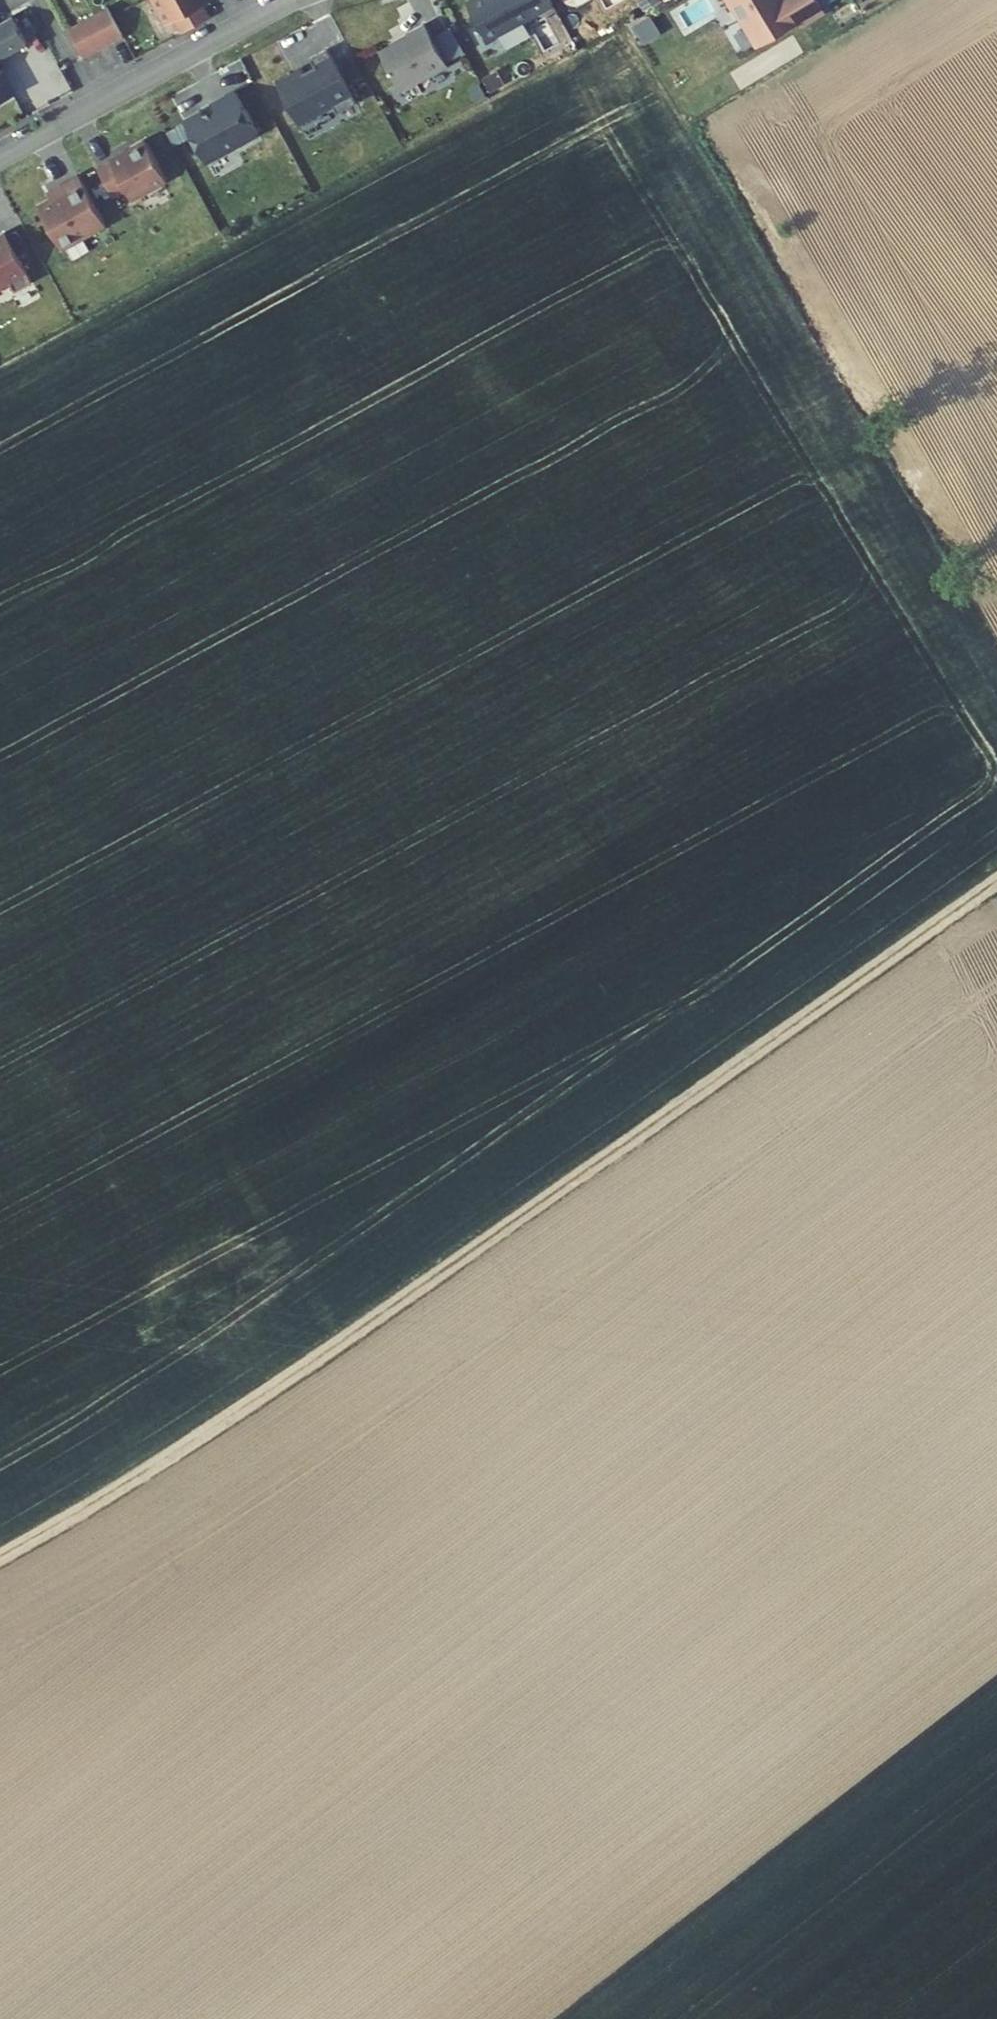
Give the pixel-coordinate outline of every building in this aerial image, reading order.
[(226,2),(230,0),(181,0),(192,20),(200,16),(208,29),(233,16),(226,2)] [(494,5),(514,40),(562,13),(554,0),(503,0),(494,5)] [(780,45),(858,0),(754,0),(780,45)] [(146,37),(133,7),(92,29),(104,57),(146,37)] [(1,112),(36,93),(16,56),(46,40),(32,15),(0,32),(0,111),(1,112)] [(432,32),(435,37),(404,55),(424,90),(472,63),(449,22),(432,32)] [(333,59),(338,67),(327,73),(325,69),(300,83),(322,122),(357,103),(363,113),(381,103),(350,49),(333,59)] [(280,131),(256,88),(232,102),(235,107),(225,112),(223,109),(205,119),(228,160),(280,131)] [(187,177),(167,140),(151,148),(154,150),(121,168),(136,195),(151,186),(156,194),(187,177)] [(129,225),(102,175),(79,187),(82,194),(61,205),(84,249),(129,225)] [(0,248),(0,294),(1,297),(32,280),(37,290),(56,280),(29,230),(11,240),(14,245),(2,251),(0,248)]
